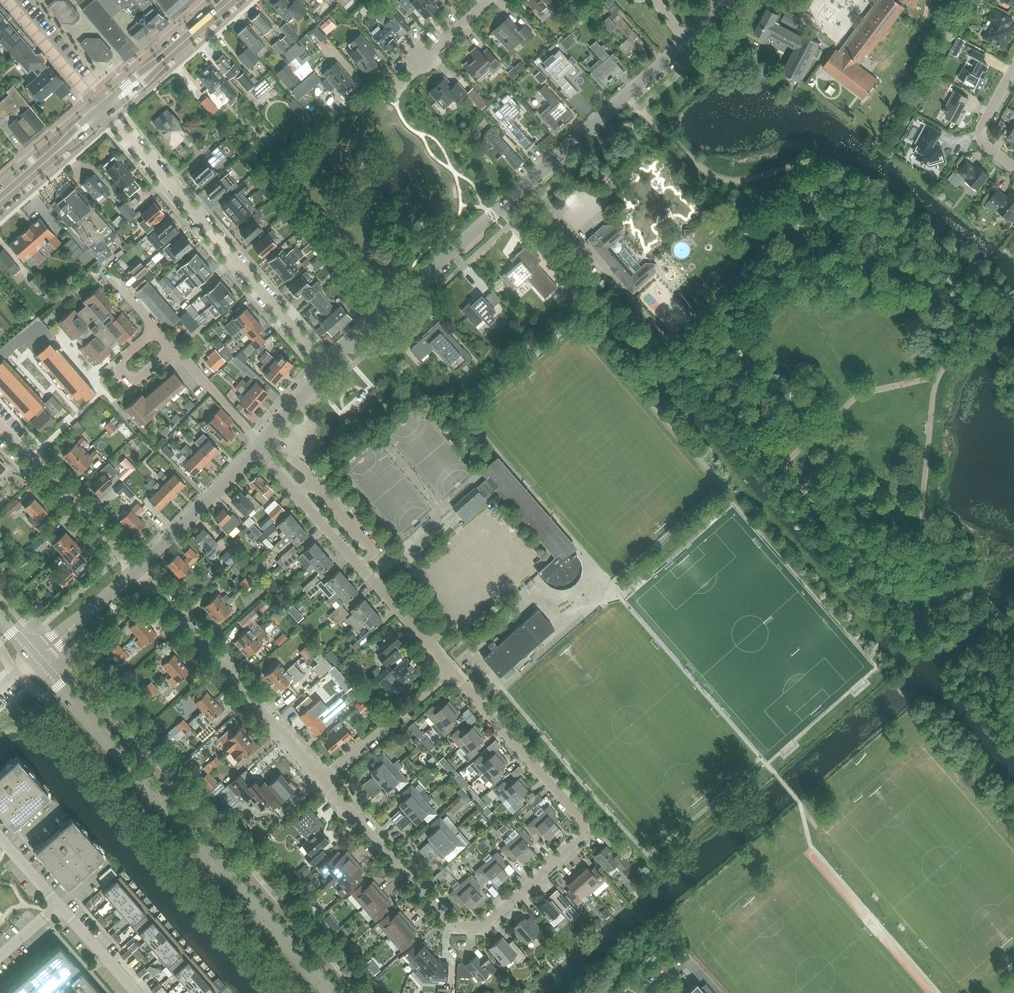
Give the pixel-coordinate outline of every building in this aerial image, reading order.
[(50,9),(53,13),(58,13),(58,18),(61,22),(66,18),(69,22),(75,22),(78,19),(78,14),(75,10),(70,9),(71,4),(67,1),(63,5),(59,1),(54,0),(50,4),(50,9)] [(98,2),(113,19),(130,39),(138,41),(147,34),(155,27),(164,19),(153,6),(153,3),(152,1),(151,0),(150,0),(131,0),(123,7),(125,9),(114,19),(99,1),(98,2)] [(99,1),(114,19),(125,9),(123,7),(121,8),(114,0),(101,0),(99,1)] [(121,8),(123,7),(131,0),(114,0),(121,8)] [(162,6),(170,15),(186,0),(157,0),(162,6)] [(289,0),(277,0),(271,5),(285,21),(292,14),(297,20),(308,10),(298,0),(290,0),(289,0)] [(411,2),(409,0),(399,0),(398,1),(409,13),(414,8),(424,18),(433,9),(430,6),(436,0),(413,0),(411,2)] [(533,10),(535,7),(541,13),(549,6),(551,9),(560,0),(527,0),(525,1),(533,10)] [(604,15),(608,10),(612,14),(602,23),(610,33),(617,27),(628,39),(620,47),(626,54),(635,46),(640,51),(646,45),(622,18),(625,14),(612,0),(610,0),(599,10),(604,15)] [(812,2),(809,0),(805,0),(801,5),(806,9),(812,2)] [(822,68),(863,99),(878,80),(858,65),(860,63),(859,62),(865,54),(867,55),(904,7),(903,6),(905,3),(914,8),(918,0),(870,0),(875,3),(838,52),(836,50),(822,68)] [(584,12),(574,1),(566,8),(576,19),(584,12)] [(130,39),(113,19),(98,2),(85,13),(117,51),(130,39)] [(385,28),(383,29),(373,39),(386,54),(404,36),(402,35),(409,29),(403,23),(405,22),(397,13),(395,15),(388,7),(378,17),(384,23),(382,25),(385,28)] [(782,72),(799,82),(813,56),(818,59),(822,51),(817,48),(820,43),(803,34),(802,37),(793,33),(780,25),(775,23),(779,14),(767,8),(754,33),(766,39),(768,34),(795,48),(782,72)] [(10,20),(3,13),(0,9),(0,28),(10,20)] [(994,11),(989,20),(994,23),(986,37),(993,41),(992,43),(1004,49),(1009,41),(1007,40),(1012,30),(1008,27),(1011,21),(994,11)] [(780,25),(793,33),(801,19),(786,12),(780,25)] [(251,21),(264,35),(273,27),(261,13),(251,21)] [(328,18),(319,26),(325,33),(334,25),(328,18)] [(507,18),(496,29),(492,32),(509,50),(519,41),(522,45),(533,35),(524,26),(519,30),(507,18)] [(16,28),(10,20),(0,28),(0,41),(16,28)] [(237,34),(249,46),(255,54),(264,45),(247,25),(237,34)] [(0,41),(0,57),(8,50),(7,49),(23,35),(16,28),(0,41)] [(287,36),(293,43),(299,38),(293,31),(287,36)] [(360,34),(348,45),(353,50),(349,54),(365,73),(376,63),(371,57),(368,53),(373,49),(360,34)] [(280,56),(293,44),(286,35),(280,40),(279,38),(271,46),(280,56)] [(567,36),(559,42),(566,50),(574,43),(567,36)] [(22,37),(9,49),(20,62),(19,62),(28,72),(32,68),(37,74),(41,71),(43,72),(50,66),(34,48),(33,49),(22,37)] [(958,37),(953,45),(960,49),(965,41),(958,37)] [(87,38),(83,42),(83,47),(86,50),(91,51),(91,56),(94,60),(99,56),(102,59),(107,60),(111,57),(111,51),(108,48),(103,47),(103,42),(100,38),(95,43),(92,38),(87,38)] [(280,56),(286,64),(293,71),(310,56),(304,49),(306,47),(302,43),(299,39),(293,44),(280,56)] [(596,41),(589,47),(600,59),(590,69),(592,72),(604,85),(615,75),(617,78),(624,72),(622,69),(616,63),(620,60),(614,53),(610,56),(596,41)] [(255,54),(249,46),(238,56),(249,68),(259,59),(255,54)] [(463,66),(478,82),(485,76),(484,74),(489,69),(494,73),(501,66),(486,50),(481,55),(475,48),(469,52),(474,58),(471,61),(469,60),(463,66)] [(543,68),(550,75),(570,99),(577,93),(562,76),(573,66),(558,50),(543,63),(545,66),(543,68)] [(975,88),(981,91),(986,82),(980,79),(984,72),(986,72),(986,71),(987,70),(988,69),(988,68),(988,67),(987,66),(983,63),(986,57),(974,50),(970,57),(977,60),(970,73),(964,70),(959,79),(966,83),(967,81),(976,86),(975,88)] [(223,55),(215,62),(230,79),(233,76),(236,79),(242,74),(240,70),(234,64),(232,66),(223,55)] [(539,56),(533,62),(535,65),(542,59),(539,56)] [(336,62),(322,74),(326,79),(322,82),(322,85),(327,91),(330,91),(335,87),(339,92),(352,81),(336,62)] [(521,62),(514,69),(518,73),(525,67),(521,62)] [(238,95),(212,64),(198,76),(212,93),(220,87),(231,101),(238,95)] [(300,79),(293,71),(286,64),(275,73),(289,89),(300,79)] [(50,66),(43,72),(28,85),(25,88),(30,93),(34,91),(41,99),(56,86),(64,95),(70,91),(71,90),(50,66)] [(513,67),(508,72),(513,78),(518,73),(514,69),(513,67)] [(314,71),(292,90),(298,97),(320,79),(314,71)] [(254,85),(243,73),(242,74),(236,79),(247,91),(254,85)] [(539,73),(534,77),(540,84),(545,79),(539,73)] [(942,85),(945,80),(938,76),(935,82),(942,85)] [(257,98),(272,86),(265,78),(250,90),(257,98)] [(451,88),(448,85),(442,79),(438,83),(439,84),(430,93),(429,95),(436,102),(437,101),(443,108),(452,99),(456,103),(466,94),(456,83),(451,88)] [(23,143),(45,125),(13,85),(6,91),(8,94),(0,102),(0,126),(8,135),(13,131),(23,143)] [(544,85),(538,92),(550,105),(539,115),(542,118),(554,131),(564,121),(566,124),(573,118),(544,85)] [(473,87),(467,93),(481,109),(488,103),(473,87)] [(969,101),(955,93),(951,101),(952,101),(946,112),(949,113),(947,118),(960,125),(966,113),(964,111),(969,101)] [(505,104),(498,110),(503,117),(499,121),(526,151),(529,148),(533,145),(529,140),(512,121),(523,112),(511,98),(507,95),(501,100),(505,104)] [(200,102),(211,114),(217,109),(207,97),(200,102)] [(293,98),(287,103),(303,122),(309,117),(293,98)] [(195,141),(193,140),(185,131),(186,130),(168,110),(154,123),(174,146),(183,138),(190,146),(193,142),(195,141)] [(213,122),(209,126),(213,131),(217,126),(213,122)] [(926,126),(917,144),(918,145),(915,152),(920,155),(917,160),(929,166),(936,164),(938,166),(946,163),(941,148),(936,145),(942,135),(935,131),(935,130),(926,126)] [(523,163),(491,128),(483,135),(489,142),(481,149),(492,162),(502,153),(516,169),(523,163)] [(192,176),(200,186),(216,172),(212,167),(226,154),(219,145),(211,152),(213,156),(202,165),(203,166),(192,176)] [(103,166),(119,184),(129,197),(141,187),(115,156),(103,166)] [(351,157),(340,166),(349,176),(360,167),(351,157)] [(968,180),(967,182),(979,191),(990,177),(978,168),(976,170),(968,164),(960,174),(968,180)] [(955,171),(950,178),(954,181),(959,175),(955,171)] [(222,178),(206,192),(214,201),(227,190),(228,191),(237,183),(228,173),(222,178)] [(111,193),(94,174),(82,186),(95,199),(102,193),(106,198),(111,193)] [(68,180),(59,188),(107,244),(113,252),(118,248),(111,241),(117,236),(68,180)] [(234,193),(220,206),(228,215),(247,199),(242,194),(248,189),(242,182),(232,190),(234,193)] [(265,184),(255,192),(259,196),(263,193),(266,196),(271,191),(265,184)] [(107,244),(59,188),(57,190),(60,193),(56,193),(55,201),(51,205),(68,226),(71,226),(80,236),(79,238),(82,241),(84,241),(91,249),(92,248),(97,253),(100,251),(108,259),(113,254),(105,246),(107,244)] [(1011,194),(1008,199),(998,191),(987,206),(996,213),(998,211),(1011,221),(1013,217),(1013,196),(1011,194)] [(247,199),(228,215),(236,224),(244,217),(253,209),(255,208),(247,199)] [(136,213),(125,201),(117,208),(127,220),(136,213)] [(141,214),(145,219),(140,224),(144,229),(149,224),(150,225),(153,222),(154,223),(164,214),(154,203),(141,214)] [(248,224),(240,232),(248,241),(258,232),(261,229),(257,224),(260,221),(259,220),(261,218),(257,213),(252,217),(253,218),(247,223),(248,224)] [(286,214),(281,219),(284,223),(290,218),(286,214)] [(40,218),(24,232),(10,244),(24,261),(31,255),(38,263),(45,258),(38,249),(45,243),(52,252),(62,243),(55,235),(40,218)] [(170,221),(169,220),(156,232),(155,231),(147,238),(157,249),(178,230),(174,226),(176,225),(172,220),(170,221)] [(617,276),(630,291),(633,294),(656,273),(657,264),(646,263),(633,275),(609,248),(622,236),(624,226),(604,225),(588,239),(592,245),(591,246),(612,270),(617,276)] [(271,231),(270,232),(253,247),(262,257),(275,245),(271,241),(276,236),(271,231)] [(171,247),(166,251),(170,257),(175,262),(192,246),(183,237),(171,247)] [(72,239),(67,243),(79,256),(83,252),(72,239)] [(131,239),(126,243),(131,248),(135,244),(131,239)] [(310,242),(301,249),(306,254),(314,247),(317,244),(313,239),(310,242)] [(126,244),(123,247),(127,252),(131,249),(126,244)] [(505,275),(502,277),(514,290),(526,279),(529,282),(544,299),(557,288),(537,265),(540,262),(535,257),(536,256),(529,247),(527,246),(511,261),(515,266),(505,275)] [(268,262),(276,271),(300,251),(296,247),(285,256),(281,251),(268,262)] [(13,276),(21,270),(18,267),(4,250),(0,253),(0,267),(4,272),(7,269),(13,276)] [(300,251),(276,271),(284,280),(297,269),(293,264),(303,255),(300,251)] [(185,270),(189,276),(204,263),(196,254),(182,266),(182,267),(177,271),(180,274),(185,270)] [(317,270),(326,262),(320,256),(311,264),(317,270)] [(304,267),(310,262),(307,259),(301,264),(304,267)] [(159,268),(152,260),(146,265),(153,273),(159,268)] [(136,268),(131,272),(138,280),(142,276),(147,271),(141,263),(136,268)] [(204,263),(189,276),(194,281),(189,285),(192,289),(197,284),(197,285),(212,272),(204,263)] [(154,278),(149,271),(144,275),(150,282),(154,278)] [(288,288),(297,298),(301,294),(307,301),(323,287),(317,280),(310,286),(305,281),(310,277),(306,272),(288,288)] [(84,275),(58,297),(63,302),(78,289),(88,279),(84,275)] [(165,275),(158,281),(168,292),(175,287),(165,275)] [(142,276),(132,285),(136,290),(146,281),(142,276)] [(44,288),(35,277),(29,282),(38,293),(44,288)] [(209,298),(213,303),(229,290),(225,285),(224,286),(220,281),(205,294),(206,294),(201,298),(204,302),(209,298)] [(179,319),(179,318),(148,283),(136,292),(168,328),(179,319)] [(136,329),(122,312),(121,312),(119,309),(114,304),(114,303),(100,286),(83,301),(86,305),(77,312),(74,308),(57,323),(72,340),(76,337),(83,345),(79,348),(94,365),(111,351),(107,346),(115,339),(119,344),(136,329)] [(174,289),(169,293),(175,300),(180,296),(174,289)] [(229,290),(213,303),(218,308),(213,313),(216,316),(221,312),(236,300),(232,295),(233,294),(229,290)] [(484,299),(481,296),(474,302),(473,300),(461,312),(470,322),(475,328),(483,321),(487,326),(495,320),(491,316),(495,312),(492,309),(501,301),(493,291),(484,299)] [(580,291),(562,307),(565,311),(583,296),(580,291)] [(319,293),(309,301),(326,319),(321,323),(332,335),(341,327),(322,306),(327,301),(319,293)] [(327,301),(322,306),(341,327),(351,318),(340,306),(335,311),(327,301)] [(254,319),(246,309),(225,328),(233,337),(238,332),(243,329),(254,319)] [(179,318),(179,319),(191,332),(199,325),(187,311),(179,318)] [(203,313),(196,319),(201,325),(206,321),(206,316),(203,313)] [(3,359),(4,359),(24,342),(35,355),(36,355),(50,343),(56,337),(38,316),(0,348),(0,362),(3,359)] [(254,319),(243,329),(244,331),(251,338),(254,341),(260,335),(258,332),(259,331),(262,328),(254,319)] [(448,364),(456,373),(472,358),(438,321),(421,336),(423,338),(411,348),(420,358),(433,347),(448,364)] [(177,326),(171,331),(175,336),(181,330),(177,326)] [(321,326),(315,331),(319,336),(325,331),(321,326)] [(254,341),(251,343),(256,349),(257,349),(262,344),(266,341),(260,335),(254,341)] [(217,337),(211,342),(218,350),(224,344),(217,337)] [(50,343),(36,355),(74,399),(80,393),(85,398),(95,390),(90,384),(87,387),(50,343)] [(224,346),(219,351),(222,355),(228,350),(224,346)] [(211,359),(206,363),(215,372),(227,361),(216,350),(209,356),(211,359)] [(267,350),(263,355),(284,374),(292,364),(280,354),(276,359),(267,350)] [(236,356),(244,363),(249,358),(240,351),(236,356)] [(263,355),(259,359),(264,363),(259,368),(264,373),(276,383),(284,374),(263,355)] [(236,357),(232,362),(237,365),(241,361),(236,357)] [(1,393),(10,402),(14,404),(19,410),(21,414),(26,419),(44,402),(6,362),(4,359),(3,359),(0,362),(0,389),(1,393)] [(484,365),(478,370),(486,380),(492,375),(484,365)] [(125,409),(130,416),(139,426),(185,386),(174,373),(145,398),(142,394),(125,409)] [(242,379),(239,383),(260,401),(268,392),(251,377),(247,383),(242,379)] [(260,401),(239,383),(235,387),(245,395),(240,400),(252,411),(260,401)] [(424,392),(418,385),(412,389),(418,397),(424,392)] [(30,422),(41,433),(54,421),(52,418),(63,408),(57,401),(63,396),(58,391),(41,407),(44,409),(30,422)] [(187,403),(183,406),(188,411),(191,408),(187,403)] [(101,406),(97,411),(101,415),(106,411),(101,406)] [(207,424),(214,431),(211,433),(219,441),(222,439),(226,443),(227,442),(228,443),(230,443),(234,439),(234,437),(233,436),(234,435),(226,427),(233,421),(221,409),(212,418),(213,419),(207,424)] [(78,421),(72,427),(80,435),(86,430),(78,421)] [(110,421),(104,426),(107,430),(113,425),(110,421)] [(113,425),(107,430),(111,434),(116,428),(113,425)] [(166,426),(160,432),(164,437),(171,431),(166,426)] [(190,431),(186,434),(191,439),(194,436),(192,434),(190,431)] [(203,434),(195,442),(200,448),(211,458),(219,450),(203,434)] [(136,436),(132,440),(137,446),(141,442),(136,436)] [(63,455),(71,464),(85,451),(81,446),(86,441),(82,437),(63,455)] [(186,444),(183,447),(202,467),(211,458),(200,448),(195,453),(191,448),(190,448),(186,444)] [(166,445),(161,450),(170,458),(174,454),(166,445)] [(202,467),(183,447),(180,450),(184,455),(188,460),(183,465),(193,475),(202,467)] [(85,451),(71,464),(79,473),(98,455),(94,451),(89,455),(85,451)] [(124,468),(119,473),(117,475),(121,480),(134,468),(125,458),(119,463),(124,468)] [(496,489),(520,517),(556,557),(538,572),(545,581),(549,584),(554,587),(559,588),(565,587),(569,586),(574,583),(577,579),(580,574),(581,569),(580,564),(579,559),(576,554),(571,558),(569,555),(577,548),(498,458),(481,472),(487,479),(476,488),(476,487),(453,507),(465,520),(487,501),(485,499),(496,489)] [(118,472),(109,462),(100,470),(103,473),(90,485),(99,494),(112,482),(110,480),(115,475),(118,472)] [(153,469),(166,482),(176,492),(185,484),(174,473),(169,479),(156,466),(153,469)] [(250,482),(262,494),(267,498),(274,491),(269,487),(270,486),(258,474),(250,482)] [(152,478),(148,482),(153,486),(157,491),(167,501),(176,492),(166,482),(161,486),(157,482),(156,483),(152,478)] [(122,482),(114,490),(119,496),(123,492),(130,498),(134,494),(127,486),(122,482)] [(150,490),(153,486),(148,482),(145,485),(150,490)] [(154,494),(148,499),(152,503),(159,510),(166,503),(167,501),(157,491),(154,494)] [(233,499),(232,501),(246,515),(252,508),(255,511),(261,506),(248,493),(244,497),(240,493),(238,494),(237,493),(231,498),(233,499)] [(16,499),(13,503),(8,507),(13,512),(21,504),(16,499)] [(47,512),(38,503),(34,499),(30,503),(25,508),(31,514),(27,518),(33,525),(38,521),(47,512)] [(124,510),(119,515),(123,519),(122,519),(136,533),(144,524),(136,516),(143,509),(138,504),(128,513),(124,510)] [(278,504),(268,514),(275,520),(285,510),(278,504)] [(224,509),(214,518),(221,525),(220,526),(228,534),(229,533),(240,521),(233,513),(230,515),(224,509)] [(279,534),(283,539),(299,525),(290,514),(278,524),(284,530),(279,534)] [(272,523),(258,537),(263,542),(277,528),(272,523)] [(253,524),(249,528),(258,537),(262,532),(253,524)] [(41,525),(38,529),(43,534),(46,530),(41,525)] [(242,525),(239,527),(240,532),(244,533),(247,529),(246,525),(242,525)] [(299,525),(283,539),(276,545),(280,549),(291,540),(296,545),(308,535),(299,525)] [(203,529),(194,538),(207,550),(204,553),(209,558),(212,555),(216,550),(212,547),(217,542),(203,529)] [(50,541),(62,553),(74,541),(65,532),(60,537),(57,534),(50,541)] [(252,532),(248,535),(254,542),(258,538),(252,532)] [(42,537),(34,545),(39,550),(47,543),(42,537)] [(62,553),(58,556),(72,570),(77,576),(87,565),(81,558),(80,559),(77,556),(82,550),(74,541),(62,553)] [(302,564),(306,569),(324,553),(315,543),(303,553),(308,559),(302,564)] [(294,545),(279,558),(280,558),(283,562),(295,552),(298,549),(294,545)] [(232,548),(222,557),(229,565),(239,556),(232,548)] [(177,555),(167,565),(179,576),(189,567),(189,566),(198,557),(190,549),(184,554),(188,557),(184,561),(177,555)] [(295,552),(283,562),(287,567),(299,556),(295,552)] [(324,553),(306,569),(310,573),(316,568),(321,573),(332,563),(324,553)] [(280,558),(275,563),(278,567),(283,562),(280,558)] [(210,566),(207,569),(213,575),(216,572),(210,566)] [(63,588),(77,576),(72,570),(58,583),(63,588)] [(329,598),(337,592),(348,581),(340,571),(328,581),(332,587),(325,593),(329,598)] [(248,575),(245,577),(248,581),(251,578),(254,575),(252,572),(249,575),(248,575)] [(303,588),(307,592),(320,581),(316,576),(303,588)] [(245,577),(241,581),(239,583),(246,590),(252,585),(251,584),(248,581),(245,577)] [(320,581),(307,592),(311,597),(324,585),(320,581)] [(337,592),(329,598),(333,602),(336,599),(341,605),(342,605),(346,602),(357,592),(348,581),(337,592)] [(210,602),(204,606),(211,614),(225,601),(229,598),(226,594),(222,598),(217,592),(212,596),(208,600),(210,602)] [(225,601),(211,614),(217,622),(223,617),(224,619),(228,615),(234,611),(229,605),(233,601),(229,598),(225,601)] [(268,607),(262,600),(239,622),(245,628),(252,621),(268,607)] [(352,613),(346,619),(350,623),(353,627),(373,610),(364,600),(353,610),(350,612),(352,613)] [(329,616),(333,620),(345,609),(341,605),(329,616)] [(345,609),(333,620),(337,625),(349,614),(345,609)] [(492,649),(487,654),(495,663),(491,667),(499,676),(503,672),(504,672),(522,656),(523,657),(528,653),(527,652),(541,640),(554,628),(538,609),(524,621),(520,624),(501,641),(497,637),(493,641),(492,640),(487,644),(492,649)] [(373,610),(353,627),(358,632),(366,625),(371,631),(382,620),(373,610)] [(270,618),(276,625),(282,620),(276,612),(270,618)] [(126,623),(137,636),(149,626),(141,617),(136,622),(132,617),(126,623)] [(241,635),(234,641),(241,649),(256,636),(264,629),(259,623),(256,625),(252,621),(245,628),(245,629),(242,631),(243,633),(241,635)] [(121,629),(119,627),(117,625),(108,633),(112,637),(121,629)] [(149,626),(137,636),(140,638),(136,642),(141,648),(156,634),(149,626)] [(256,636),(241,649),(248,657),(257,648),(259,650),(264,646),(259,640),(268,633),(264,629),(256,636)] [(390,630),(376,642),(383,651),(377,656),(385,665),(398,653),(395,649),(401,643),(390,630)] [(355,643),(359,648),(373,636),(369,631),(355,643)] [(111,650),(116,654),(122,649),(117,644),(111,650)] [(299,652),(306,659),(312,654),(305,647),(299,652)] [(116,654),(101,667),(114,683),(119,679),(109,668),(120,659),(119,659),(126,653),(122,649),(116,654)] [(324,657),(320,653),(314,659),(318,663),(312,668),(319,677),(332,666),(324,657)] [(159,660),(170,673),(181,663),(174,654),(169,659),(165,655),(159,660)] [(339,656),(333,662),(337,667),(343,661),(339,656)] [(300,658),(293,664),(296,668),(303,662),(300,658)] [(375,677),(374,678),(380,685),(381,685),(385,690),(392,684),(390,682),(396,678),(402,685),(417,673),(406,660),(393,671),(388,665),(381,671),(381,672),(375,677)] [(264,676),(271,683),(286,671),(277,661),(272,666),(274,668),(264,676)] [(181,663),(170,673),(172,676),(168,679),(173,685),(189,672),(181,663)] [(286,671),(271,683),(278,691),(287,683),(289,685),(294,680),(295,682),(303,675),(296,668),(293,664),(286,671)] [(335,666),(329,672),(347,692),(353,687),(338,670),(335,666)] [(377,667),(371,673),(375,677),(381,672),(381,671),(377,667)] [(145,688),(148,692),(154,687),(151,682),(145,688)] [(148,692),(152,697),(159,691),(154,687),(148,692)] [(192,698),(203,711),(214,701),(207,692),(202,697),(198,693),(192,698)] [(306,710),(299,716),(307,725),(318,716),(323,712),(327,708),(340,697),(337,694),(324,705),(318,697),(317,697),(304,708),(306,710)] [(340,697),(327,708),(332,714),(333,715),(346,703),(340,697)] [(214,701),(203,711),(194,718),(204,729),(197,735),(202,741),(215,730),(209,723),(216,717),(215,715),(222,709),(214,701)] [(424,713),(434,724),(453,707),(448,701),(446,703),(445,703),(441,707),(438,704),(434,708),(432,706),(424,713)] [(362,704),(357,708),(361,714),(367,709),(362,704)] [(434,724),(431,726),(437,733),(441,737),(444,735),(452,728),(450,726),(455,722),(452,719),(456,715),(458,712),(453,707),(448,711),(434,724)] [(318,716),(307,725),(316,735),(326,725),(322,720),(324,719),(325,720),(332,714),(327,708),(323,712),(318,716)] [(177,725),(181,730),(187,724),(183,720),(177,725)] [(337,733),(324,744),(331,753),(344,742),(345,743),(352,737),(344,727),(343,727),(339,723),(333,728),(337,733)] [(408,727),(418,738),(423,734),(413,723),(408,727)] [(187,724),(181,730),(185,734),(191,729),(187,724)] [(174,736),(181,730),(177,725),(166,734),(168,737),(169,738),(170,739),(174,736)] [(449,736),(459,748),(479,730),(474,725),(471,727),(467,730),(464,727),(459,731),(457,729),(449,736)] [(181,730),(174,736),(178,740),(185,734),(181,730)] [(230,753),(236,748),(247,738),(240,730),(234,734),(231,730),(219,740),(230,753)] [(459,748),(457,750),(462,756),(467,761),(469,759),(477,751),(476,750),(480,746),(477,743),(482,739),(481,738),(484,736),(479,730),(459,748)] [(423,734),(418,738),(421,741),(429,751),(434,747),(426,737),(423,734)] [(236,748),(230,753),(240,763),(246,758),(244,756),(255,747),(247,738),(236,748)] [(472,762),(469,765),(474,770),(479,776),(482,773),(502,756),(496,750),(493,753),(489,756),(486,753),(482,757),(480,755),(472,762)] [(361,786),(367,792),(399,763),(397,760),(392,764),(382,753),(373,760),(378,765),(370,772),(373,775),(361,786)] [(17,756),(0,771),(0,809),(13,824),(49,793),(32,773),(17,756)] [(482,773),(479,776),(485,782),(488,779),(492,784),(500,778),(498,776),(503,772),(500,768),(505,765),(504,764),(507,762),(502,756),(482,773)] [(210,763),(214,767),(220,762),(216,757),(210,763)] [(446,760),(441,764),(444,767),(451,775),(456,771),(448,763),(446,760)] [(399,763),(367,792),(372,798),(384,788),(386,791),(394,784),(399,790),(408,782),(398,770),(402,766),(399,763)] [(444,770),(439,775),(444,779),(449,775),(444,770)] [(209,772),(207,773),(199,780),(213,797),(225,787),(219,780),(217,782),(209,772)] [(457,773),(453,777),(461,787),(466,783),(457,773)] [(248,787),(240,777),(229,787),(237,797),(241,794),(246,800),(249,797),(260,810),(264,806),(267,803),(273,809),(297,788),(290,780),(287,782),(280,775),(263,790),(255,781),(248,787)] [(497,796),(503,802),(525,783),(519,777),(517,779),(512,782),(509,779),(505,783),(503,781),(495,788),(500,793),(497,796)] [(525,783),(503,802),(508,808),(511,805),(515,810),(523,804),(521,802),(526,798),(523,795),(528,791),(527,790),(530,788),(525,783)] [(390,818),(395,824),(428,795),(425,792),(421,796),(411,785),(401,793),(406,798),(398,805),(401,808),(390,818)] [(461,787),(456,791),(460,796),(465,792),(461,787)] [(465,792),(460,796),(464,800),(468,796),(465,792)] [(215,799),(218,803),(223,799),(219,794),(214,798),(215,799)] [(538,794),(527,803),(531,808),(532,806),(533,807),(542,799),(538,794)] [(428,795),(395,824),(400,830),(412,820),(414,823),(422,817),(427,822),(436,814),(426,802),(431,798),(428,795)] [(482,810),(487,816),(491,812),(487,806),(482,810)] [(534,813),(537,816),(554,835),(560,830),(558,827),(554,823),(558,820),(554,815),(555,814),(548,806),(543,811),(540,807),(534,813)] [(293,824),(307,840),(319,831),(325,826),(310,810),(293,824)] [(430,840),(418,851),(423,856),(456,828),(446,816),(442,820),(439,817),(430,825),(434,830),(432,832),(427,837),(430,840)] [(554,835),(537,816),(526,826),(533,834),(535,832),(538,837),(542,834),(546,838),(548,840),(554,835)] [(72,818),(36,850),(68,887),(104,855),(72,818)] [(456,828),(423,856),(428,863),(440,852),(443,856),(444,855),(448,860),(455,854),(469,842),(456,828)] [(514,829),(508,835),(509,836),(511,839),(528,858),(534,853),(532,850),(528,846),(531,843),(527,839),(529,837),(522,829),(518,833),(514,829)] [(319,831),(307,840),(302,845),(308,852),(304,856),(312,865),(325,854),(321,849),(329,842),(319,831)] [(506,843),(500,849),(507,857),(509,855),(513,859),(516,857),(519,861),(520,861),(522,863),(528,858),(511,839),(509,836),(504,841),(506,843)] [(476,851),(475,849),(478,846),(474,842),(467,848),(473,855),(476,851)] [(605,846),(593,856),(607,872),(614,865),(619,870),(628,862),(619,852),(614,856),(605,846)] [(332,878),(333,879),(354,861),(350,857),(349,858),(345,854),(341,856),(337,851),(318,869),(322,874),(329,869),(335,876),(332,878)] [(482,858),(485,861),(502,881),(508,876),(506,873),(503,869),(506,866),(502,862),(503,860),(496,852),(491,856),(488,853),(482,858)] [(354,861),(333,879),(335,881),(337,878),(344,886),(338,891),(342,897),(362,879),(358,875),(361,872),(357,867),(359,866),(354,861)] [(502,881),(485,861),(474,872),(481,880),(483,878),(487,882),(490,880),(494,884),(496,886),(502,881)] [(631,877),(638,871),(632,863),(624,870),(631,877)] [(304,864),(296,872),(300,878),(309,870),(304,864)] [(444,868),(433,877),(438,882),(449,873),(444,868)] [(580,870),(575,874),(590,892),(592,890),(596,895),(608,884),(604,879),(594,868),(590,872),(586,868),(582,872),(580,870)] [(590,892),(575,874),(570,879),(572,881),(567,885),(570,889),(566,893),(576,904),(590,892)] [(120,875),(103,891),(110,899),(127,884),(120,875)] [(471,875),(459,885),(476,904),(482,899),(480,897),(480,896),(476,892),(480,889),(476,885),(478,883),(471,875)] [(476,904),(459,885),(456,882),(450,887),(453,890),(448,895),(455,903),(457,901),(461,905),(464,903),(468,907),(471,909),(476,904)] [(351,893),(363,907),(381,891),(376,886),(374,888),(370,884),(366,887),(362,883),(351,893)] [(135,892),(127,884),(110,899),(117,907),(135,892)] [(570,905),(557,890),(546,899),(545,899),(536,907),(548,921),(561,909),(563,911),(564,910),(569,906),(570,905)] [(381,891),(363,907),(375,920),(387,910),(383,906),(387,903),(383,898),(385,896),(381,891)] [(135,892),(117,907),(125,915),(142,900),(135,892)] [(96,894),(91,898),(95,903),(100,898),(96,894)] [(142,900),(125,915),(131,923),(130,924),(131,924),(149,908),(142,900)] [(149,908),(131,924),(138,933),(156,917),(156,916),(155,917),(148,910),(149,909),(149,908)] [(610,914),(609,913),(605,909),(601,913),(605,917),(605,918),(610,914)] [(378,923),(390,936),(407,921),(402,916),(400,918),(396,914),(392,917),(389,913),(378,923)] [(329,915),(323,920),(332,931),(339,926),(329,915)] [(586,916),(581,921),(589,930),(594,926),(591,923),(586,916)] [(156,917),(138,933),(139,932),(146,940),(163,925),(156,917)] [(524,922),(522,920),(512,928),(525,943),(540,929),(529,917),(524,922)] [(596,918),(591,923),(594,926),(601,921),(599,918),(597,919),(596,918)] [(407,921),(390,936),(402,950),(413,940),(410,936),(413,933),(409,929),(411,927),(407,921)] [(170,933),(163,925),(146,940),(153,948),(170,933)] [(170,933),(153,948),(160,956),(177,941),(170,933)] [(507,944),(502,937),(489,948),(503,964),(511,957),(516,963),(525,955),(516,945),(512,949),(507,944)] [(177,941),(160,956),(167,964),(166,965),(184,949),(177,941)] [(408,964),(413,970),(431,954),(423,945),(420,948),(416,943),(404,954),(411,962),(408,964)] [(60,988),(65,992),(97,992),(88,982),(87,983),(84,978),(78,972),(79,972),(57,947),(5,992),(55,992),(60,988)] [(184,949),(166,965),(173,973),(192,957),(191,957),(190,958),(184,950),(185,949),(184,949)] [(431,954),(413,970),(419,977),(422,974),(424,977),(427,974),(432,980),(446,981),(447,963),(441,962),(439,963),(431,954)] [(476,955),(465,965),(464,963),(457,963),(456,977),(469,977),(472,974),(478,981),(489,972),(490,973),(496,969),(489,961),(484,955),(479,959),(476,955)] [(192,957),(173,973),(174,973),(175,973),(182,980),(199,965),(192,957)] [(199,965),(182,980),(189,988),(206,973),(199,965)] [(374,967),(369,971),(373,976),(378,972),(374,967)] [(189,988),(193,992),(200,992),(213,981),(206,973),(189,988)] [(380,974),(374,979),(377,983),(384,977),(380,974)] [(201,992),(217,992),(221,990),(213,982),(201,992)] [(706,984),(700,989),(697,986),(697,985),(688,992),(714,992),(706,984)]
